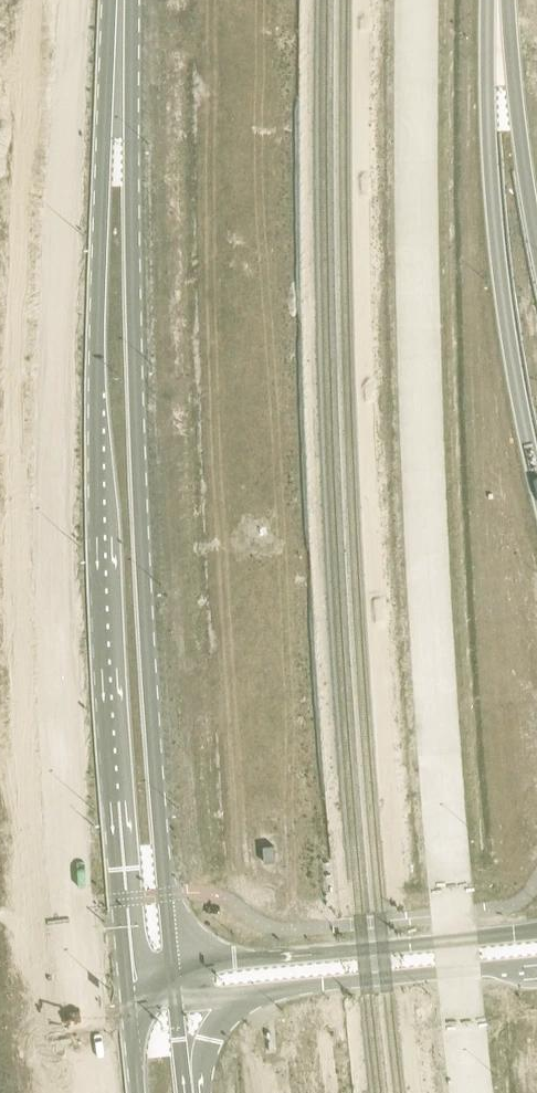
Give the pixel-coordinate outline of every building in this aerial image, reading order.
[(275,862),(273,845),(263,846),(264,863),(275,862)]
